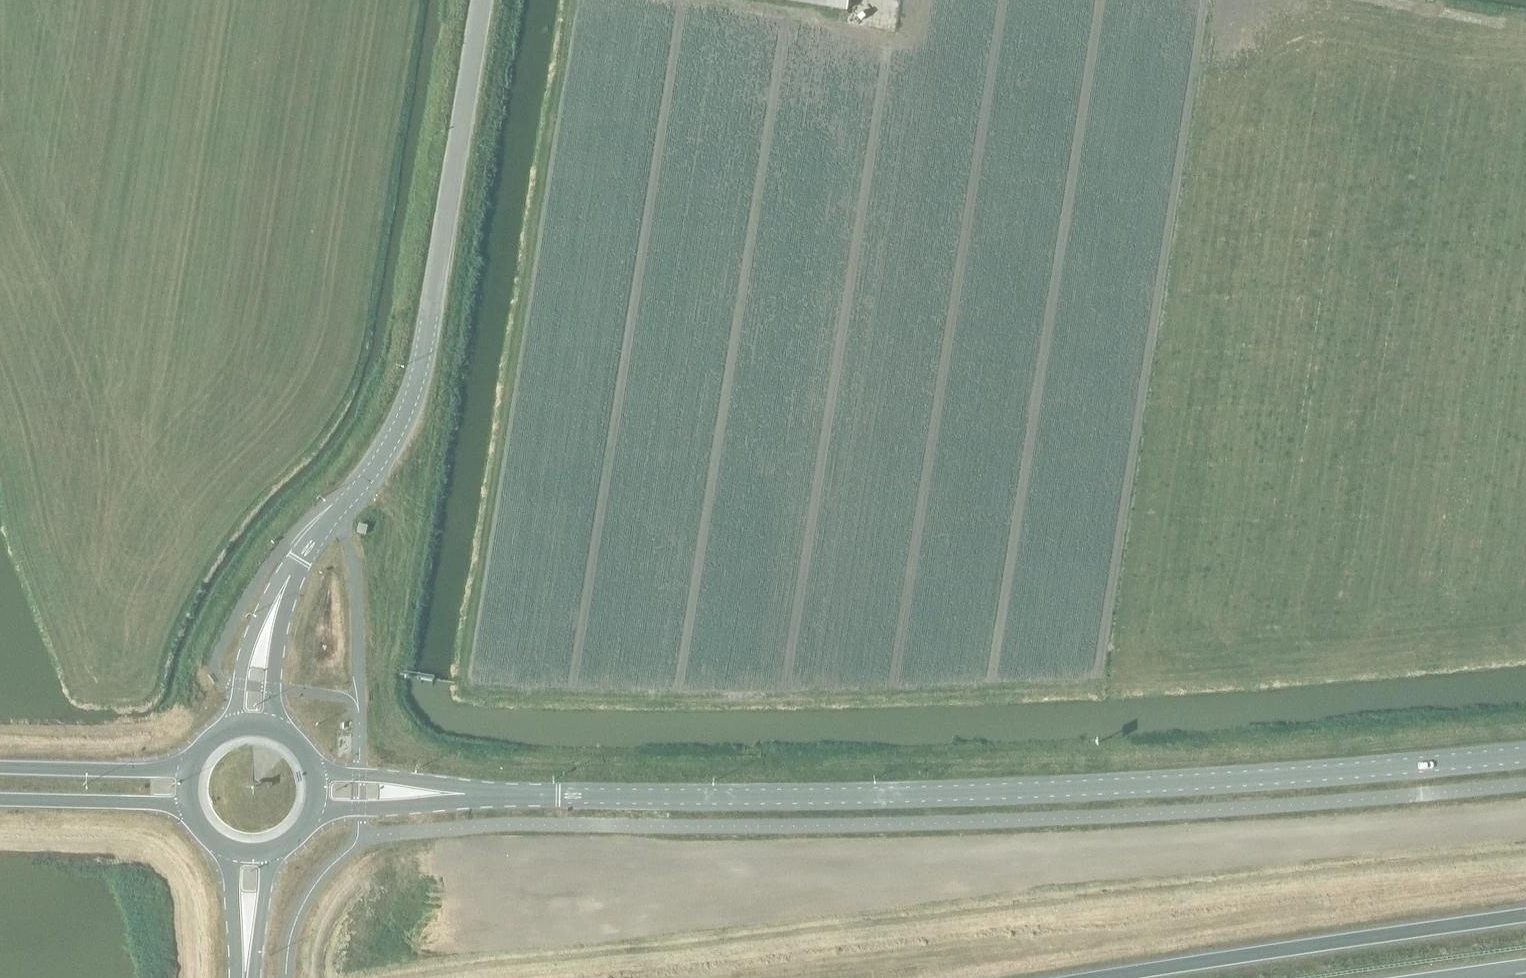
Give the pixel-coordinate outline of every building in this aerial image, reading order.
[(847,10),(849,0),(788,0),(847,10)]
